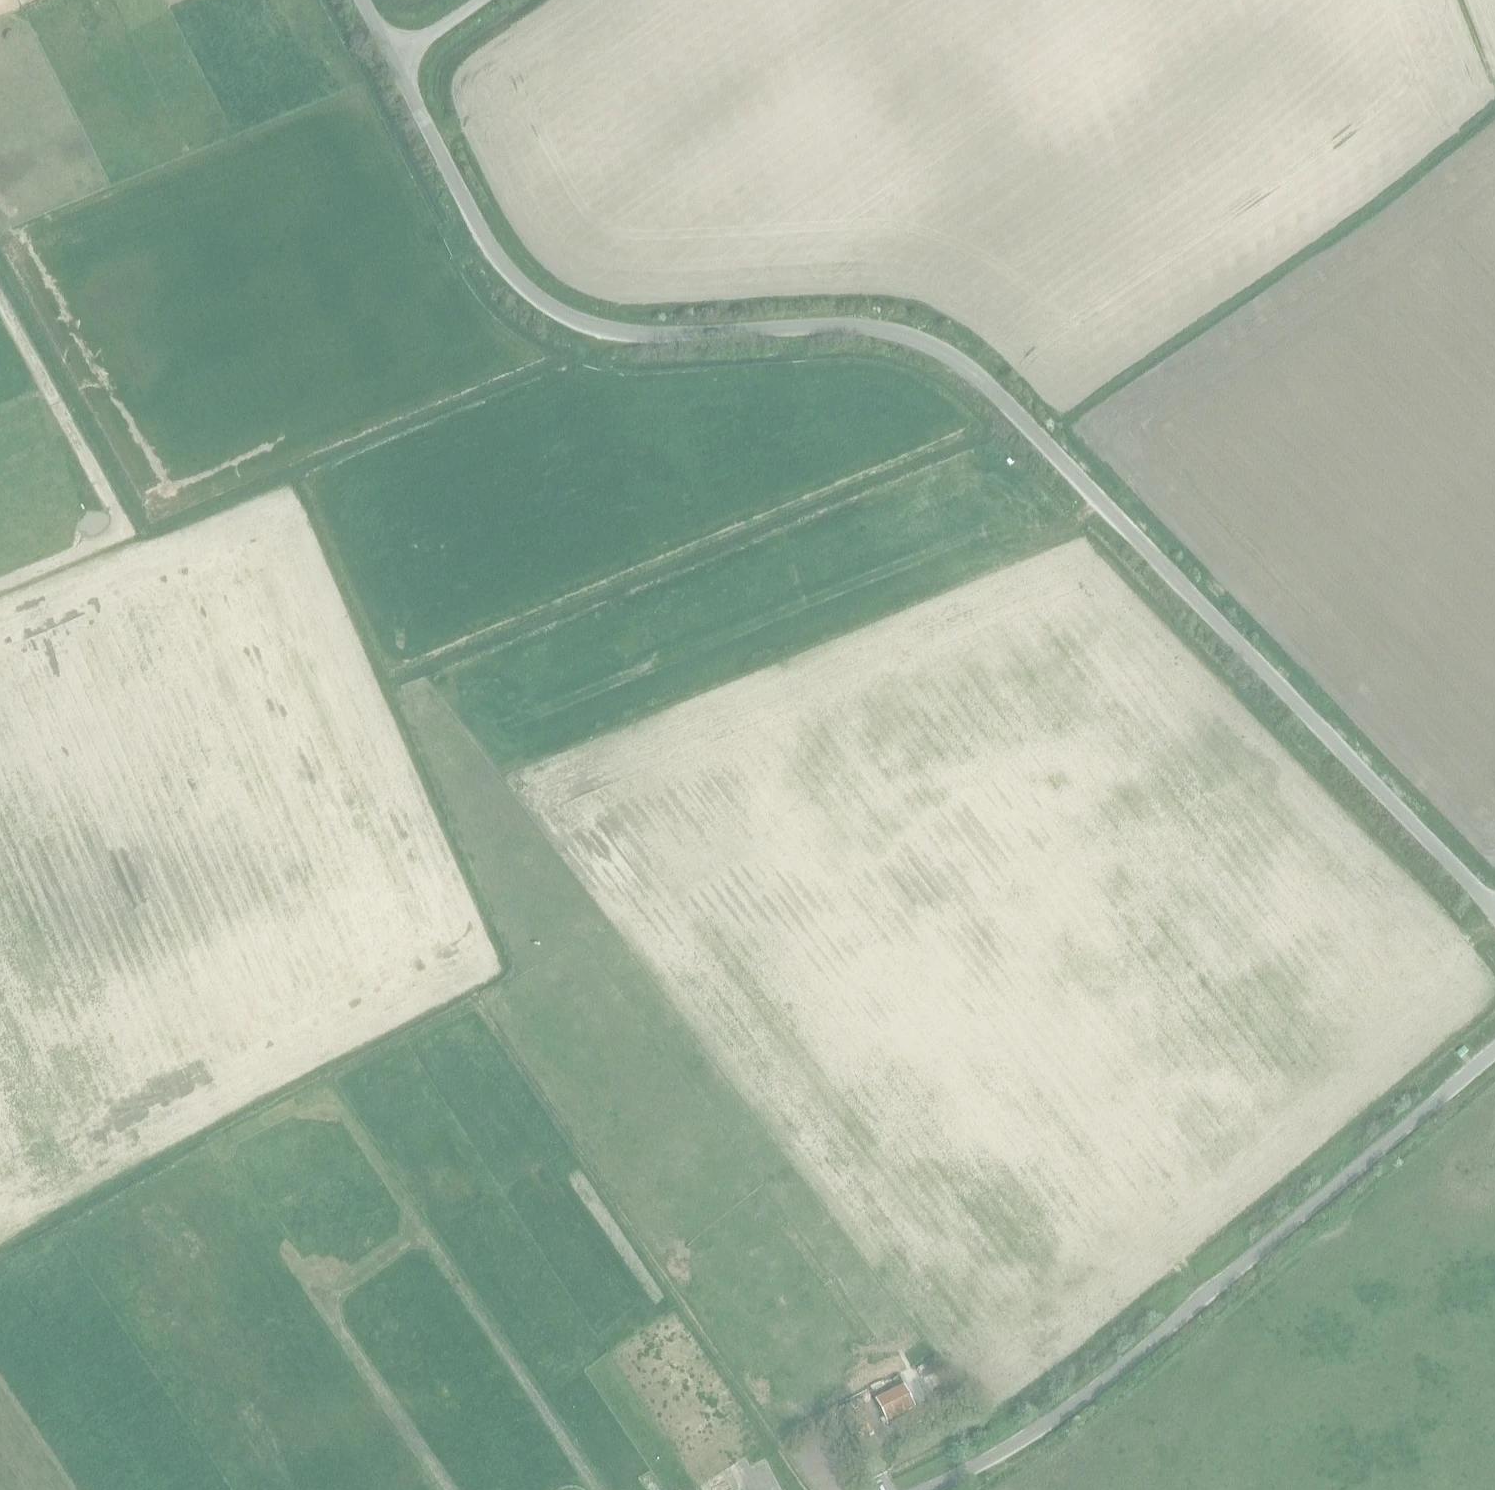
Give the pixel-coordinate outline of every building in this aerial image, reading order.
[(905,1390),(877,1404),(885,1422),(914,1407),(905,1390)]
